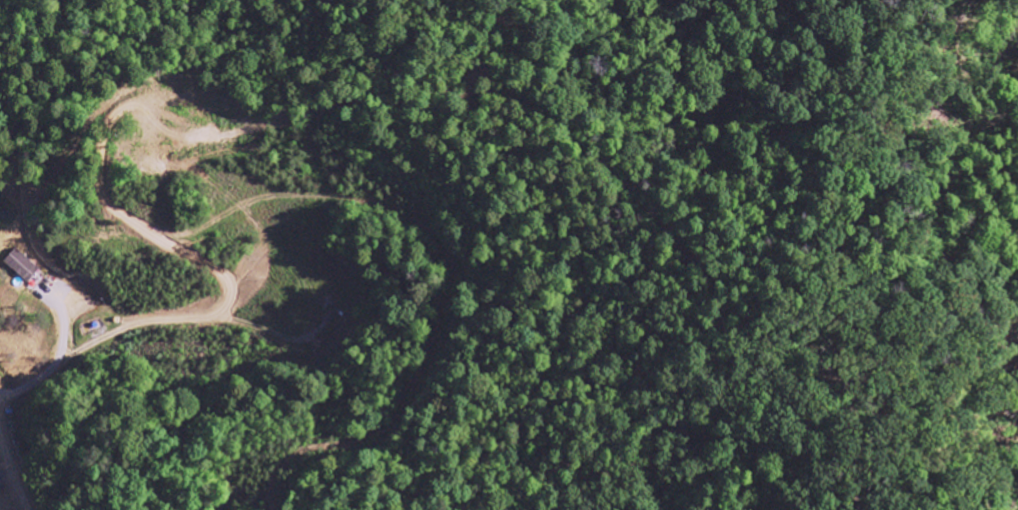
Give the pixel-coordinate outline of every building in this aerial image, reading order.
[(4,261),(28,283),(41,269),(17,247),(4,261)]
